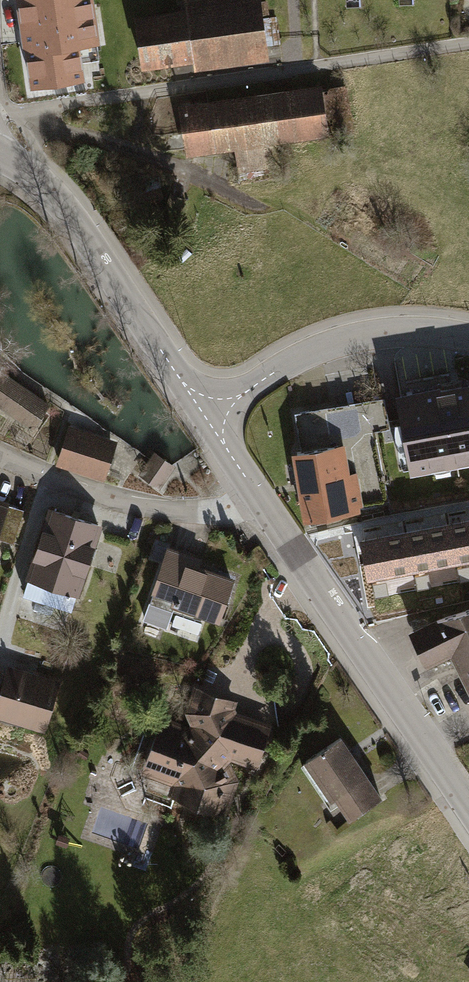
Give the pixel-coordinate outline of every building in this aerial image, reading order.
[(35,96),(92,86),(86,50),(107,47),(99,0),(4,0),(14,57),(27,55),(35,96)] [(140,27),(147,73),(193,66),(195,77),(271,65),(264,22),(270,21),(268,7),(262,8),(261,0),(182,0),(185,20),(140,27)] [(349,14),(365,13),(364,0),(348,0),(349,14)] [(402,10),(417,9),(417,0),(402,0),(402,10)] [(322,93),(184,113),(191,162),(329,143),(328,135),(354,131),(349,95),(323,98),(322,93)] [(36,441),(56,413),(0,376),(0,417),(36,441)] [(401,398),(414,470),(468,461),(468,386),(401,398)] [(119,447),(70,431),(57,469),(106,485),(119,447)] [(342,446),(296,455),(308,518),(360,509),(354,475),(347,476),(342,446)] [(173,465),(156,454),(151,460),(141,474),(158,487),(173,465)] [(12,507),(0,503),(0,543),(12,507)] [(102,532),(49,516),(23,601),(33,605),(27,626),(52,634),(59,612),(76,618),(102,532)] [(448,524),(455,560),(468,557),(468,520),(448,524)] [(455,560),(448,524),(406,531),(413,568),(455,560)] [(413,568),(406,531),(364,539),(370,576),(413,568)] [(239,579),(169,551),(141,622),(168,633),(175,614),(217,631),(239,579)] [(413,632),(420,647),(428,662),(453,648),(465,673),(468,681),(468,610),(437,620),(413,632)] [(11,674),(0,712),(0,726),(49,739),(63,689),(11,674)] [(192,732),(163,722),(143,781),(175,793),(173,802),(230,822),(242,789),(235,767),(260,775),(275,731),(242,720),(237,713),(239,708),(197,693),(189,717),(192,732)] [(345,745),(307,771),(349,833),(387,808),(345,745)]
